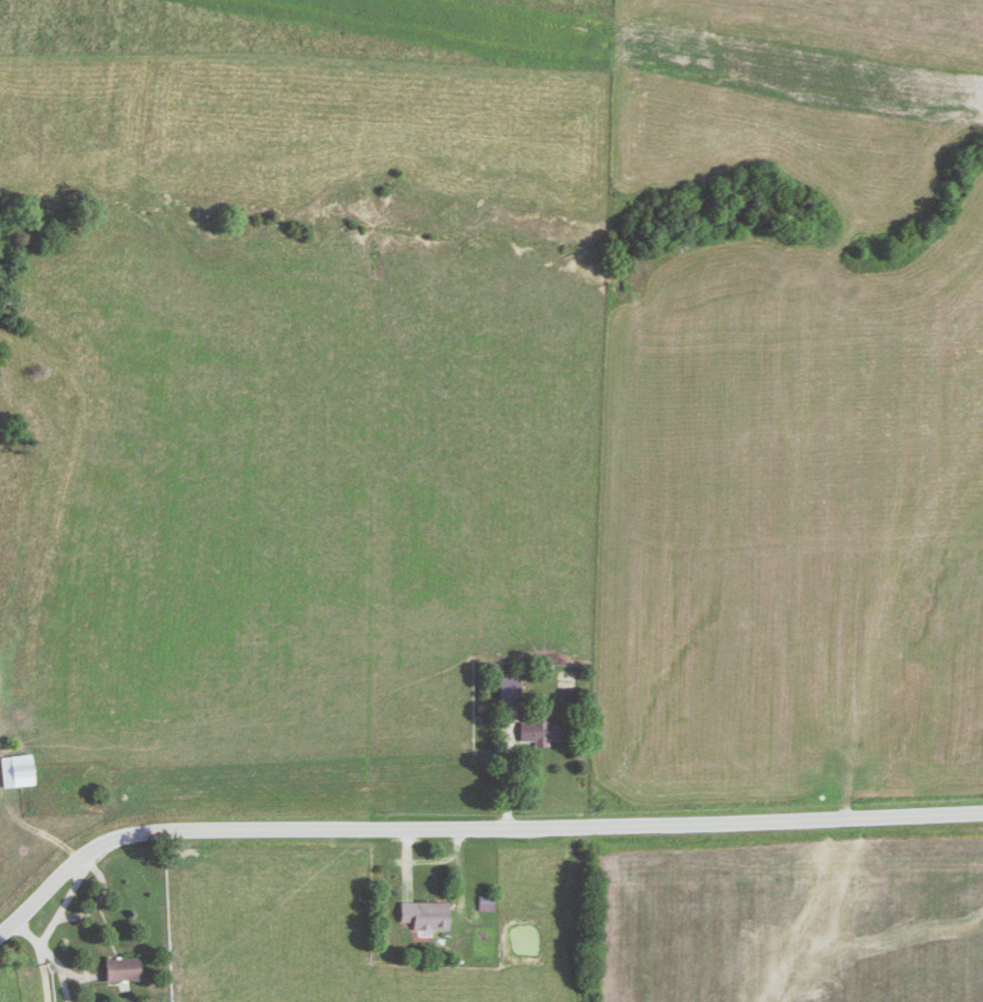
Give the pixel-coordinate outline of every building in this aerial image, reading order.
[(519,708),(519,678),(499,678),(499,708),(519,708)] [(563,743),(563,725),(548,725),(548,710),(533,710),(533,724),(520,724),(520,743),(563,743)] [(26,755),(0,758),(0,790),(30,786),(26,755)] [(409,931),(447,931),(447,903),(398,903),(398,924),(409,924),(409,931)] [(139,979),(137,957),(103,961),(105,982),(139,979)]
